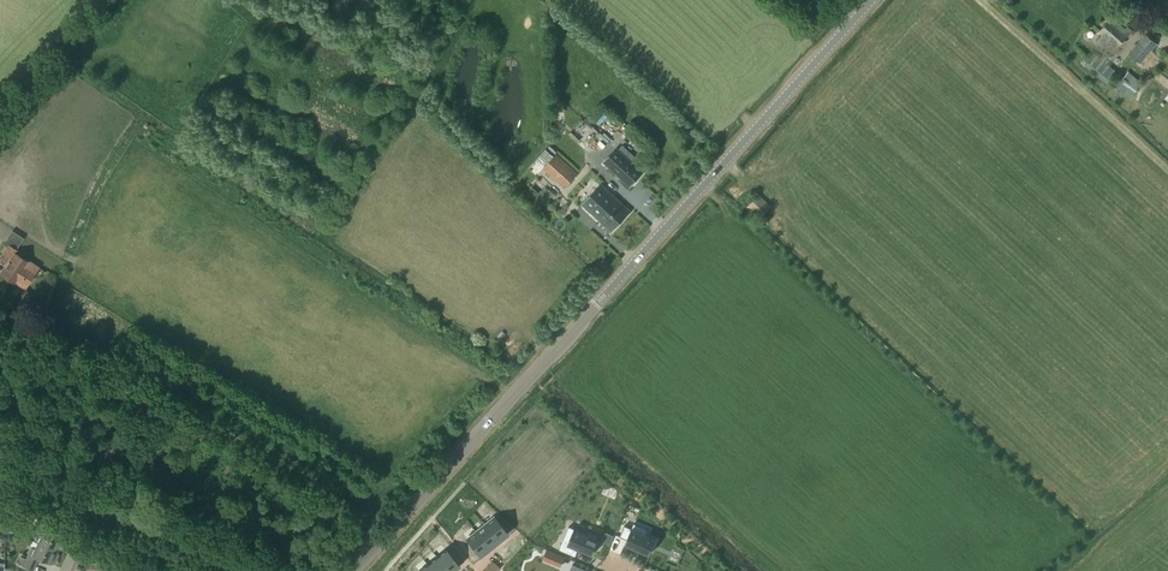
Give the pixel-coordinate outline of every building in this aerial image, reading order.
[(1123,44),(1125,42),(1124,40),(1128,35),(1124,31),(1126,29),(1113,18),(1100,32),(1117,48),(1122,43),(1123,44)] [(1140,63),(1157,43),(1146,35),(1130,54),(1140,63)] [(1108,84),(1117,72),(1094,53),(1085,65),(1108,84)] [(1141,82),(1128,72),(1124,78),(1124,77),(1121,81),(1118,78),(1113,85),(1124,93),(1124,92),(1131,97),(1137,89),(1136,89),(1141,82)] [(643,173),(617,148),(604,163),(630,187),(643,173)] [(564,188),(577,174),(556,155),(544,169),(564,188)] [(612,232),(631,212),(601,184),(582,204),(600,221),(598,223),(601,226),(603,224),(612,232)] [(771,206),(759,195),(748,207),(761,218),(771,206)] [(14,252),(16,249),(8,244),(0,256),(0,258),(7,262),(0,272),(0,273),(15,283),(15,282),(25,288),(39,267),(27,260),(14,252)] [(57,551),(63,538),(50,532),(54,525),(39,518),(36,525),(40,527),(38,533),(41,534),(37,541),(57,551)] [(497,519),(489,525),(500,539),(508,532),(497,519)] [(624,525),(620,536),(627,539),(625,544),(650,555),(657,539),(647,535),(649,530),(634,523),(632,528),(624,525)] [(489,525),(481,532),(492,545),(500,539),(489,525)] [(569,526),(559,549),(575,556),(579,549),(593,555),(599,539),(597,538),(598,535),(588,531),(587,534),(569,526)] [(480,532),(472,539),(484,552),(492,546),(480,532)] [(605,532),(601,541),(610,545),(614,536),(605,532)] [(57,551),(37,541),(34,548),(31,547),(26,559),(21,557),(18,564),(33,570),(38,558),(51,564),(51,563),(54,564),(59,555),(56,553),(57,551)] [(101,553),(103,548),(97,545),(95,551),(101,553)] [(439,559),(449,570),(453,570),(458,567),(447,553),(439,559)] [(559,554),(555,564),(560,566),(565,557),(559,554)] [(431,565),(436,570),(448,570),(439,559),(431,565)]
